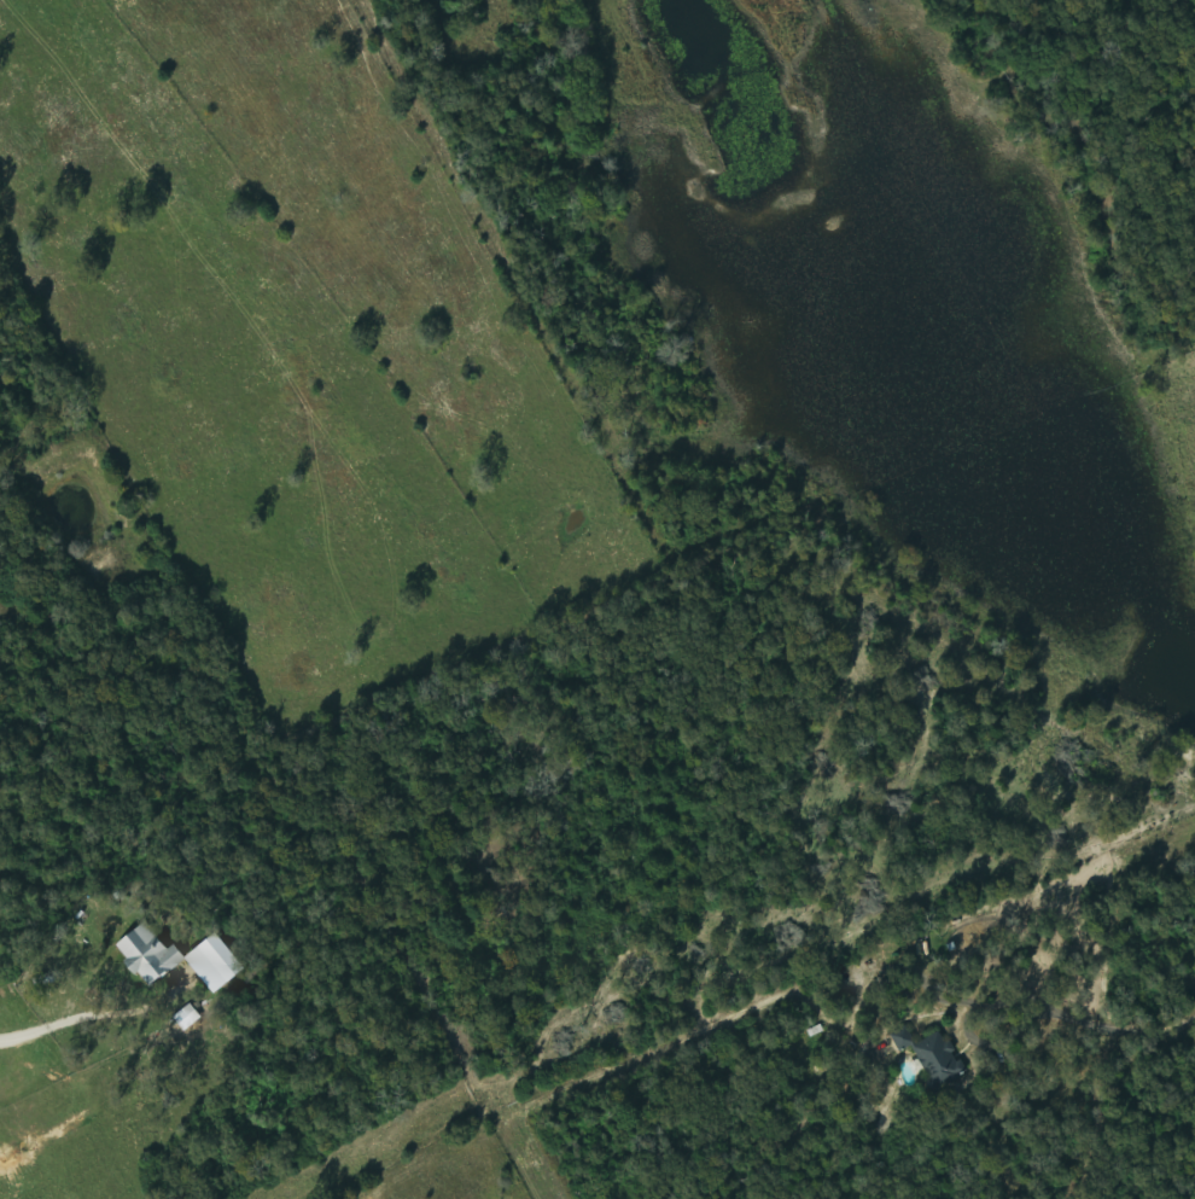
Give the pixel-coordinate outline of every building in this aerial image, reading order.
[(190,959),(178,945),(172,950),(148,922),(118,948),(153,990),(190,959)] [(204,1019),(193,1004),(175,1018),(187,1032),(204,1019)] [(920,1045),(911,1026),(894,1035),(902,1053),(917,1045),(939,1089),(969,1074),(953,1041),(948,1044),(943,1033),(920,1045)]
